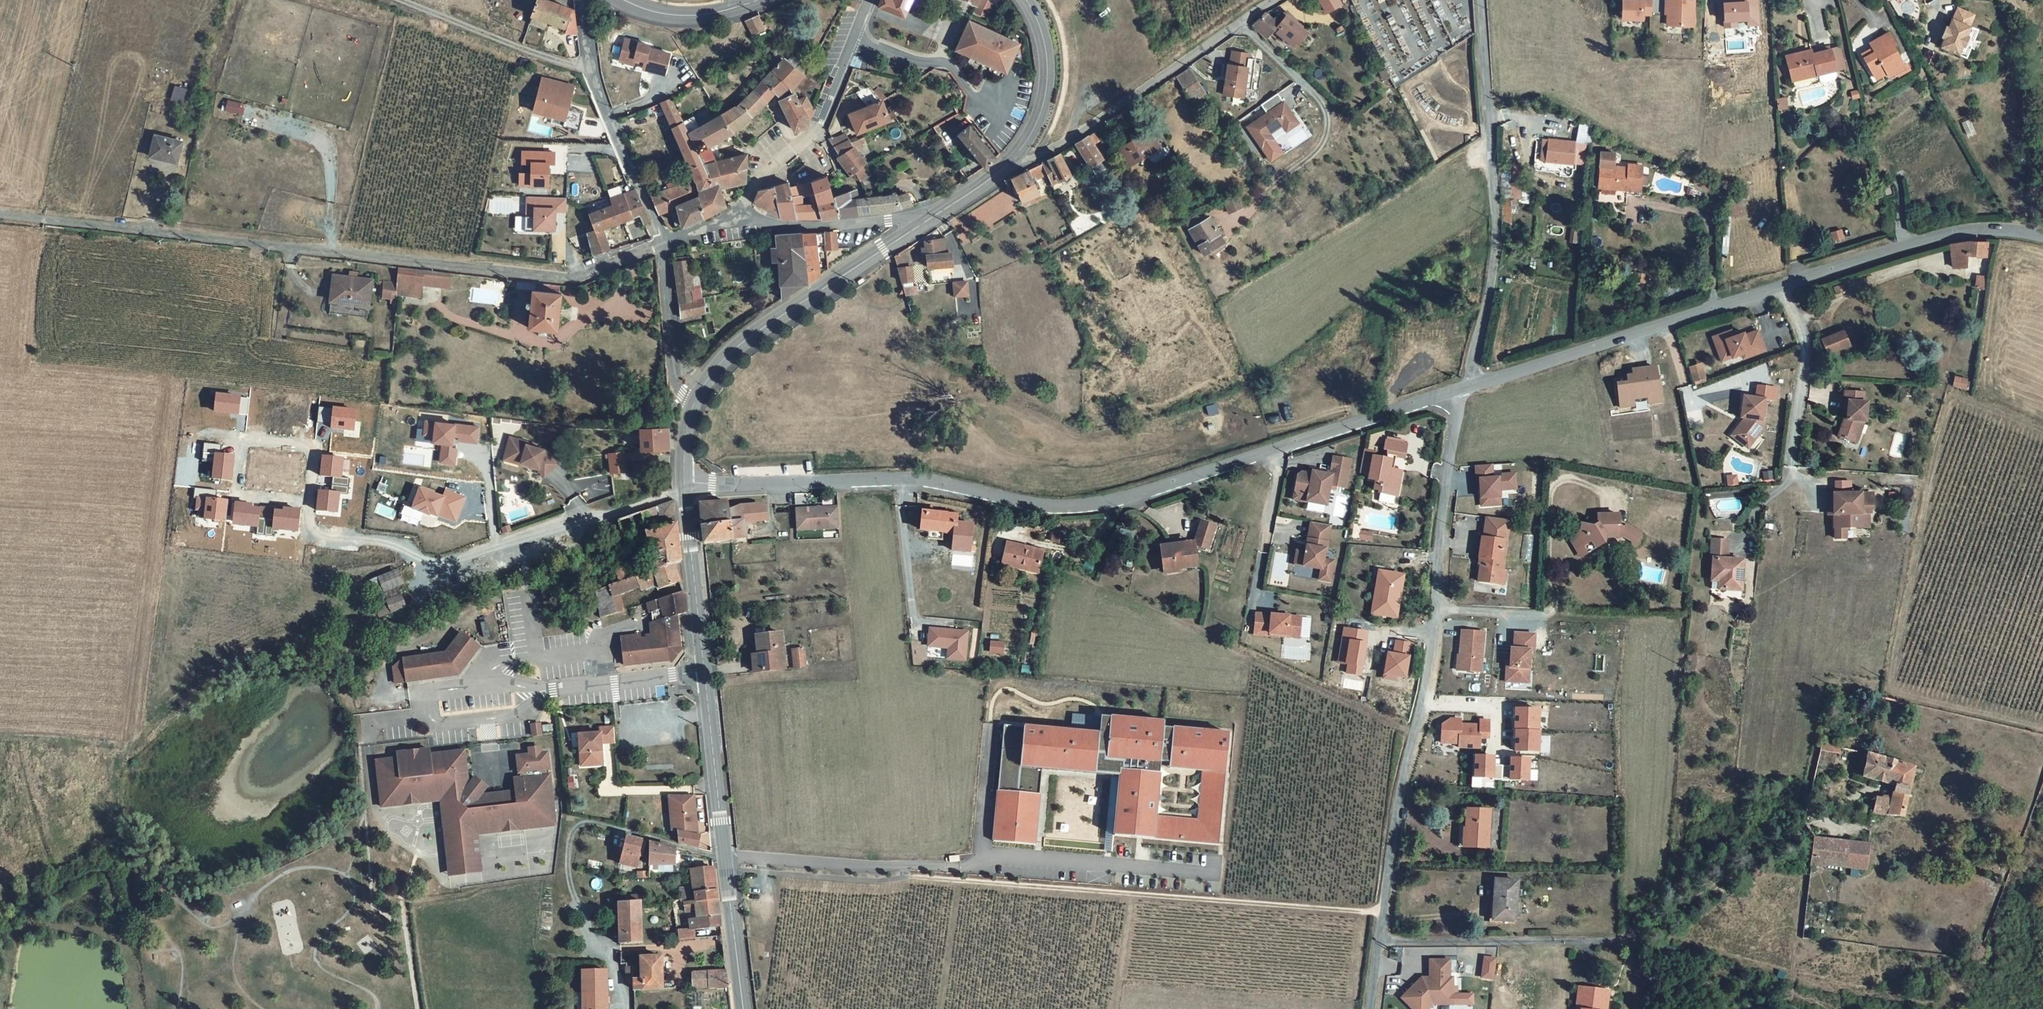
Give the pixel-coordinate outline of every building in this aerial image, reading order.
[(522,41),(537,46),(540,38),(546,40),(545,18),(543,17),(549,0),(537,0),(522,41)] [(879,7),(905,18),(912,0),(882,0),(879,7)] [(974,13),(988,19),(995,1),(993,0),(961,0),(976,6),(974,13)] [(1651,0),(1621,0),(1621,18),(1651,18),(1651,0)] [(1695,26),(1695,0),(1665,0),(1665,26),(1695,26)] [(1974,13),(1958,5),(1953,17),(1952,16),(1938,45),(1957,53),(1960,45),(1963,46),(1968,34),(1966,33),(1970,24),(1969,24),(1974,13)] [(1265,11),(1252,25),(1265,37),(1278,24),(1265,11)] [(562,23),(548,19),(549,41),(555,43),(562,23)] [(757,29),(740,36),(747,49),(757,45),(754,38),(760,36),(757,29)] [(1888,30),(1870,42),(1875,50),(1864,57),(1877,76),(1889,68),(1892,73),(1906,65),(1892,44),(1895,42),(1888,30)] [(981,42),(966,36),(955,61),(961,64),(959,68),(976,74),(976,73),(983,76),(982,77),(999,84),(1001,80),(1006,82),(1016,57),(1002,51),(1000,54),(980,46),(981,42)] [(618,62),(633,66),(634,59),(643,61),(641,70),(665,75),(671,49),(623,39),(618,62)] [(1811,49),(1786,55),(1792,81),(1814,76),(1817,89),(1825,87),(1823,78),(1840,74),(1833,48),(1812,54),(1811,49)] [(1228,49),(1223,95),(1243,97),(1249,52),(1228,49)] [(648,210),(656,228),(677,219),(683,236),(720,219),(717,205),(743,196),(740,166),(713,175),(706,159),(727,146),(759,119),(770,102),(774,106),(780,97),(787,103),(797,89),(775,72),(747,107),(735,119),(732,118),(692,139),(686,130),(678,135),(666,111),(655,115),(685,186),(678,192),(681,199),(648,210)] [(569,107),(575,84),(540,75),(531,113),(578,125),(582,110),(569,107)] [(173,85),(170,99),(183,102),(186,87),(173,85)] [(1188,89),(1175,97),(1191,122),(1205,113),(1188,89)] [(1266,112),(1245,125),(1259,150),(1276,140),(1272,133),(1282,127),(1285,131),(1299,124),(1280,92),(1261,103),(1266,112)] [(224,110),(242,115),(245,103),(227,98),(224,110)] [(793,103),(780,111),(794,138),(806,133),(812,118),(806,104),(797,109),(793,103)] [(868,104),(855,109),(865,122),(847,130),(854,147),(895,133),(893,127),(886,129),(879,116),(868,104)] [(969,121),(958,128),(982,163),(992,156),(969,121)] [(1152,161),(1143,146),(1116,163),(1125,178),(1152,161)] [(835,147),(823,154),(833,170),(831,171),(846,191),(863,181),(852,166),(863,159),(860,153),(845,158),(835,147)] [(1093,147),(1076,158),(1091,188),(1102,182),(1098,174),(1100,173),(1092,159),(1098,156),(1093,147)] [(176,154),(149,148),(144,169),(170,175),(176,154)] [(555,165),(555,150),(520,150),(520,163),(529,163),(529,171),(517,171),(517,186),(548,186),(548,165),(555,165)] [(1582,153),(1541,151),(1540,182),(1556,183),(1556,187),(1568,187),(1568,181),(1572,181),(1572,174),(1581,174),(1582,153)] [(1529,201),(1531,189),(1512,186),(1515,166),(1505,164),(1500,197),(1529,201)] [(1053,174),(1009,196),(1019,219),(1039,209),(1035,199),(1031,201),(1029,197),(1044,190),(1049,203),(1066,194),(1056,172),(1053,174)] [(1621,181),(1595,179),(1594,197),(1615,199),(1633,200),(1635,178),(1621,177),(1621,181)] [(756,192),(753,200),(776,222),(889,213),(909,207),(907,199),(896,202),(895,197),(856,204),(854,193),(829,198),(824,178),(786,187),(785,185),(756,192)] [(523,196),(523,214),(532,214),(532,230),(554,230),(555,212),(565,212),(566,196),(523,196)] [(634,220),(637,228),(644,225),(631,196),(603,207),(601,202),(581,209),(590,236),(585,238),(593,262),(608,256),(601,233),(634,220)] [(1237,196),(1224,203),(1229,215),(1242,208),(1237,196)] [(530,230),(531,216),(515,215),(514,229),(530,230)] [(1200,217),(1187,224),(1205,257),(1217,250),(1211,239),(1220,234),(1212,219),(1203,224),(1200,217)] [(1509,224),(1500,224),(1501,242),(1510,242),(1509,224)] [(815,233),(774,236),(780,300),(819,275),(815,233)] [(946,239),(923,242),(925,267),(952,265),(951,253),(947,253),(946,239)] [(843,247),(836,247),(837,257),(844,257),(843,247)] [(834,248),(822,248),(823,263),(835,262),(834,248)] [(905,253),(895,259),(902,281),(914,278),(911,267),(909,267),(905,253)] [(737,255),(726,257),(728,266),(738,265),(737,255)] [(1959,256),(1945,260),(1945,283),(1957,283),(1957,271),(1979,269),(1979,258),(1959,256)] [(1983,288),(1985,276),(1976,275),(1974,286),(1983,288)] [(671,279),(676,332),(699,330),(697,313),(686,314),(684,301),(688,300),(685,278),(671,279)] [(969,279),(954,281),(956,294),(971,292),(969,279)] [(445,287),(392,280),(390,313),(415,315),(416,300),(443,301),(445,287)] [(365,294),(327,289),(325,312),(362,317),(365,294)] [(554,306),(527,304),(526,317),(521,316),(521,321),(526,321),(524,341),(551,344),(554,306)] [(1741,356),(1742,360),(1767,352),(1759,326),(1733,335),(1731,328),(1711,335),(1720,362),(1741,356)] [(1835,350),(1823,355),(1828,368),(1848,361),(1845,352),(1836,355),(1835,350)] [(1658,365),(1631,369),(1633,377),(1615,380),(1619,410),(1635,407),(1634,399),(1647,397),(1648,405),(1664,403),(1658,365)] [(1966,379),(1957,376),(1955,383),(1963,386),(1966,379)] [(1698,378),(1688,381),(1690,390),(1695,389),(1697,394),(1702,392),(1700,388),(1701,387),(1698,378)] [(1755,395),(1739,395),(1738,443),(1762,444),(1763,401),(1778,401),(1778,385),(1755,385),(1755,395)] [(240,395),(217,393),(215,411),(238,413),(240,395)] [(355,409),(334,407),(332,427),(353,429),(355,409)] [(1869,412),(1850,410),(1848,430),(1852,430),(1851,438),(1848,438),(1841,454),(1855,460),(1864,440),(1869,441),(1871,422),(1868,422),(1869,412)] [(478,427),(426,421),(425,433),(434,434),(434,441),(442,442),(439,462),(454,464),(456,447),(452,447),(453,436),(458,437),(457,439),(476,442),(478,427)] [(527,442),(511,437),(504,459),(520,463),(522,462),(538,466),(538,468),(545,475),(557,462),(543,449),(526,444),(527,442)] [(1405,458),(1409,443),(1385,438),(1381,453),(1405,458)] [(663,448),(664,442),(635,445),(636,469),(640,468),(641,475),(655,474),(654,468),(664,466),(663,448)] [(222,445),(204,443),(202,461),(215,462),(213,478),(230,480),(233,456),(220,455),(222,445)] [(1363,451),(1359,473),(1368,474),(1367,480),(1374,481),(1373,490),(1380,492),(1379,501),(1398,504),(1403,470),(1390,468),(1392,456),(1363,451)] [(1347,489),(1352,459),(1332,455),(1329,473),(1297,469),(1292,501),(1328,507),(1331,486),(1347,489)] [(344,458),(324,456),(322,475),(333,476),(332,484),(349,486),(350,479),(341,478),(344,458)] [(1518,490),(1517,473),(1494,474),(1493,464),(1476,465),(1478,507),(1502,506),(1501,491),(1518,490)] [(604,471),(606,491),(620,489),(618,469),(604,471)] [(320,491),(318,509),(337,512),(339,493),(348,494),(349,486),(332,484),(331,492),(320,491)] [(434,492),(421,487),(413,507),(437,516),(438,513),(455,520),(464,497),(446,489),(443,497),(433,494),(434,492)] [(226,499),(207,497),(205,518),(224,520),(226,499)] [(676,517),(674,502),(619,522),(621,536),(676,517)] [(251,505),(235,504),(234,522),(248,524),(248,525),(257,526),(257,534),(264,535),(266,519),(257,518),(258,511),(251,510),(251,505)] [(837,507),(796,510),(798,531),(838,527),(837,507)] [(266,519),(264,535),(273,536),(273,528),(283,529),(284,527),(297,528),(299,510),(284,508),(283,512),(275,511),(274,519),(266,519)] [(950,513),(917,510),(916,528),(923,528),(923,536),(937,537),(937,529),(949,529),(950,513)] [(1862,512),(1830,512),(1830,532),(1835,532),(1835,545),(1836,545),(1836,556),(1846,556),(1846,548),(1849,545),(1862,545),(1862,531),(1871,531),(1871,527),(1873,527),(1873,517),(1862,517),(1862,512)] [(1582,532),(1571,539),(1578,549),(1583,547),(1589,554),(1605,545),(1605,538),(1619,541),(1627,527),(1620,522),(1620,515),(1598,515),(1597,526),(1582,525),(1582,532)] [(724,520),(697,521),(702,561),(741,557),(740,539),(764,537),(763,525),(755,521),(724,526),(724,520)] [(1201,520),(1193,541),(1211,548),(1219,526),(1201,520)] [(1295,549),(1293,566),(1319,570),(1317,581),(1332,583),(1335,560),(1326,558),(1331,525),(1309,522),(1305,550),(1295,549)] [(652,545),(678,536),(676,525),(650,535),(652,545)] [(1063,534),(1051,531),(1049,540),(1061,543),(1063,534)] [(1642,535),(1636,532),(1632,542),(1637,544),(1642,535)] [(653,556),(679,547),(678,536),(652,545),(652,550),(647,552),(648,558),(653,556)] [(1506,541),(1483,538),(1481,557),(1484,558),(1483,563),(1480,563),(1478,581),(1497,583),(1499,569),(1503,570),(1504,560),(1503,559),(1503,554),(1507,554),(1507,548),(1505,548),(1506,541)] [(1190,540),(1158,545),(1162,573),(1194,567),(1190,540)] [(1039,550),(1004,541),(999,560),(1034,569),(1039,550)] [(674,566),(680,564),(679,547),(653,556),(655,567),(638,572),(640,578),(674,566)] [(1729,553),(1712,551),(1711,570),(1713,571),(1711,593),(1723,594),(1723,602),(1740,604),(1742,573),(1727,572),(1729,553)] [(592,574),(603,571),(598,554),(588,556),(592,574)] [(633,580),(595,593),(600,620),(622,613),(618,594),(644,585),(644,589),(657,585),(658,589),(677,583),(674,566),(640,578),(633,580)] [(592,574),(595,593),(633,580),(630,568),(607,575),(607,570),(603,571),(592,574)] [(362,581),(383,633),(407,623),(399,604),(405,601),(393,569),(362,581)] [(1403,575),(1382,572),(1379,589),(1375,589),(1372,612),(1396,616),(1403,575)] [(684,614),(682,592),(646,603),(649,613),(651,613),(653,638),(639,639),(639,635),(620,637),(622,664),(666,660),(669,663),(680,650),(677,648),(674,616),(684,614)] [(1255,612),(1253,635),(1309,639),(1311,616),(1255,612)] [(946,648),(945,659),(966,661),(969,630),(928,626),(926,646),(946,648)] [(1483,632),(1461,631),(1458,671),(1481,672),(1483,632)] [(784,633),(759,636),(761,652),(755,653),(756,669),(787,666),(784,633)] [(443,656),(402,660),(404,682),(457,676),(480,648),(462,634),(443,656)] [(1514,650),(1511,650),(1511,661),(1507,661),(1506,683),(1529,683),(1530,651),(1534,651),(1534,635),(1514,634),(1514,650)] [(989,654),(1004,654),(1004,641),(989,641),(989,654)] [(807,646),(797,647),(799,665),(809,663),(807,646)] [(404,682),(402,660),(392,669),(393,683),(404,682)] [(1538,711),(1515,711),(1514,749),(1537,749),(1538,711)] [(1021,793),(1018,827),(998,825),(997,841),(1038,845),(1045,768),(1099,773),(1099,767),(1114,768),(1114,774),(1122,775),(1117,835),(1222,844),(1232,733),(1166,727),(1167,721),(1112,717),(1111,734),(1102,733),(1006,725),(1001,791),(1021,793)] [(1443,725),(1442,741),(1459,742),(1459,746),(1480,747),(1480,739),(1489,739),(1490,722),(1480,722),(1480,725),(1461,724),(1461,720),(1451,719),(1443,725)] [(539,724),(534,725),(535,729),(531,729),(532,735),(541,734),(539,724)] [(597,734),(578,735),(581,766),(596,765),(595,752),(599,752),(599,745),(614,744),(613,728),(597,729),(597,734)] [(393,759),(373,762),(379,806),(459,799),(463,832),(463,835),(479,833),(542,825),(539,801),(551,799),(548,775),(547,775),(520,778),(514,779),(515,792),(477,797),(470,792),(464,798),(453,788),(459,781),(465,786),(461,752),(426,756),(425,750),(392,755),(393,759)] [(519,773),(520,778),(547,775),(546,770),(547,769),(545,753),(539,754),(528,756),(516,757),(518,773),(519,773)] [(1915,765),(1868,754),(1863,779),(1893,785),(1890,798),(1876,797),(1875,813),(1902,817),(1915,765)] [(1494,759),(1475,758),(1475,777),(1493,777),(1494,759)] [(1841,763),(1821,759),(1820,766),(1839,770),(1841,763)] [(1529,761),(1511,760),(1510,779),(1529,779),(1529,761)] [(466,787),(465,786),(459,781),(453,788),(464,798),(470,792),(477,797),(482,790),(471,781),(466,787)] [(554,823),(551,799),(539,801),(542,825),(554,823)] [(687,809),(663,809),(663,845),(669,846),(673,859),(690,863),(689,849),(687,849),(687,809)] [(1489,814),(1468,812),(1466,845),(1487,846),(1489,814)] [(463,835),(463,832),(448,834),(450,855),(473,852),(471,838),(479,837),(479,833),(463,835)] [(483,869),(479,837),(471,838),(473,852),(450,855),(452,873),(483,869)] [(1815,839),(1812,862),(1866,868),(1869,845),(1815,839)] [(641,858),(623,853),(620,870),(622,870),(620,881),(634,884),(637,867),(640,867),(641,858)] [(705,856),(696,856),(696,864),(706,866),(705,856)] [(672,865),(646,859),(643,882),(670,880),(672,865)] [(1517,883),(1497,882),(1495,918),(1515,919),(1517,883)] [(716,940),(709,884),(688,885),(690,900),(679,901),(682,926),(693,924),(694,932),(685,934),(686,944),(689,944),(716,940)] [(636,917),(614,917),(614,960),(636,959),(636,917)] [(686,944),(672,946),(674,955),(690,953),(689,944),(686,944)] [(1496,960),(1485,958),(1482,979),(1493,981),(1496,960)] [(1431,961),(1431,982),(1426,982),(1423,979),(1403,999),(1411,1007),(1414,1004),(1418,1008),(1431,1008),(1434,1006),(1454,1006),(1454,979),(1451,979),(1451,961),(1431,961)] [(641,969),(634,969),(634,983),(626,983),(626,980),(622,980),(622,996),(630,995),(630,1007),(659,1005),(655,972),(641,973),(641,969)] [(721,984),(689,988),(690,1004),(723,1002),(721,984)] [(578,986),(578,1007),(582,1007),(582,1008),(603,1008),(602,985),(578,986)] [(1610,991),(1580,988),(1578,1008),(1608,1008),(1610,991)]
